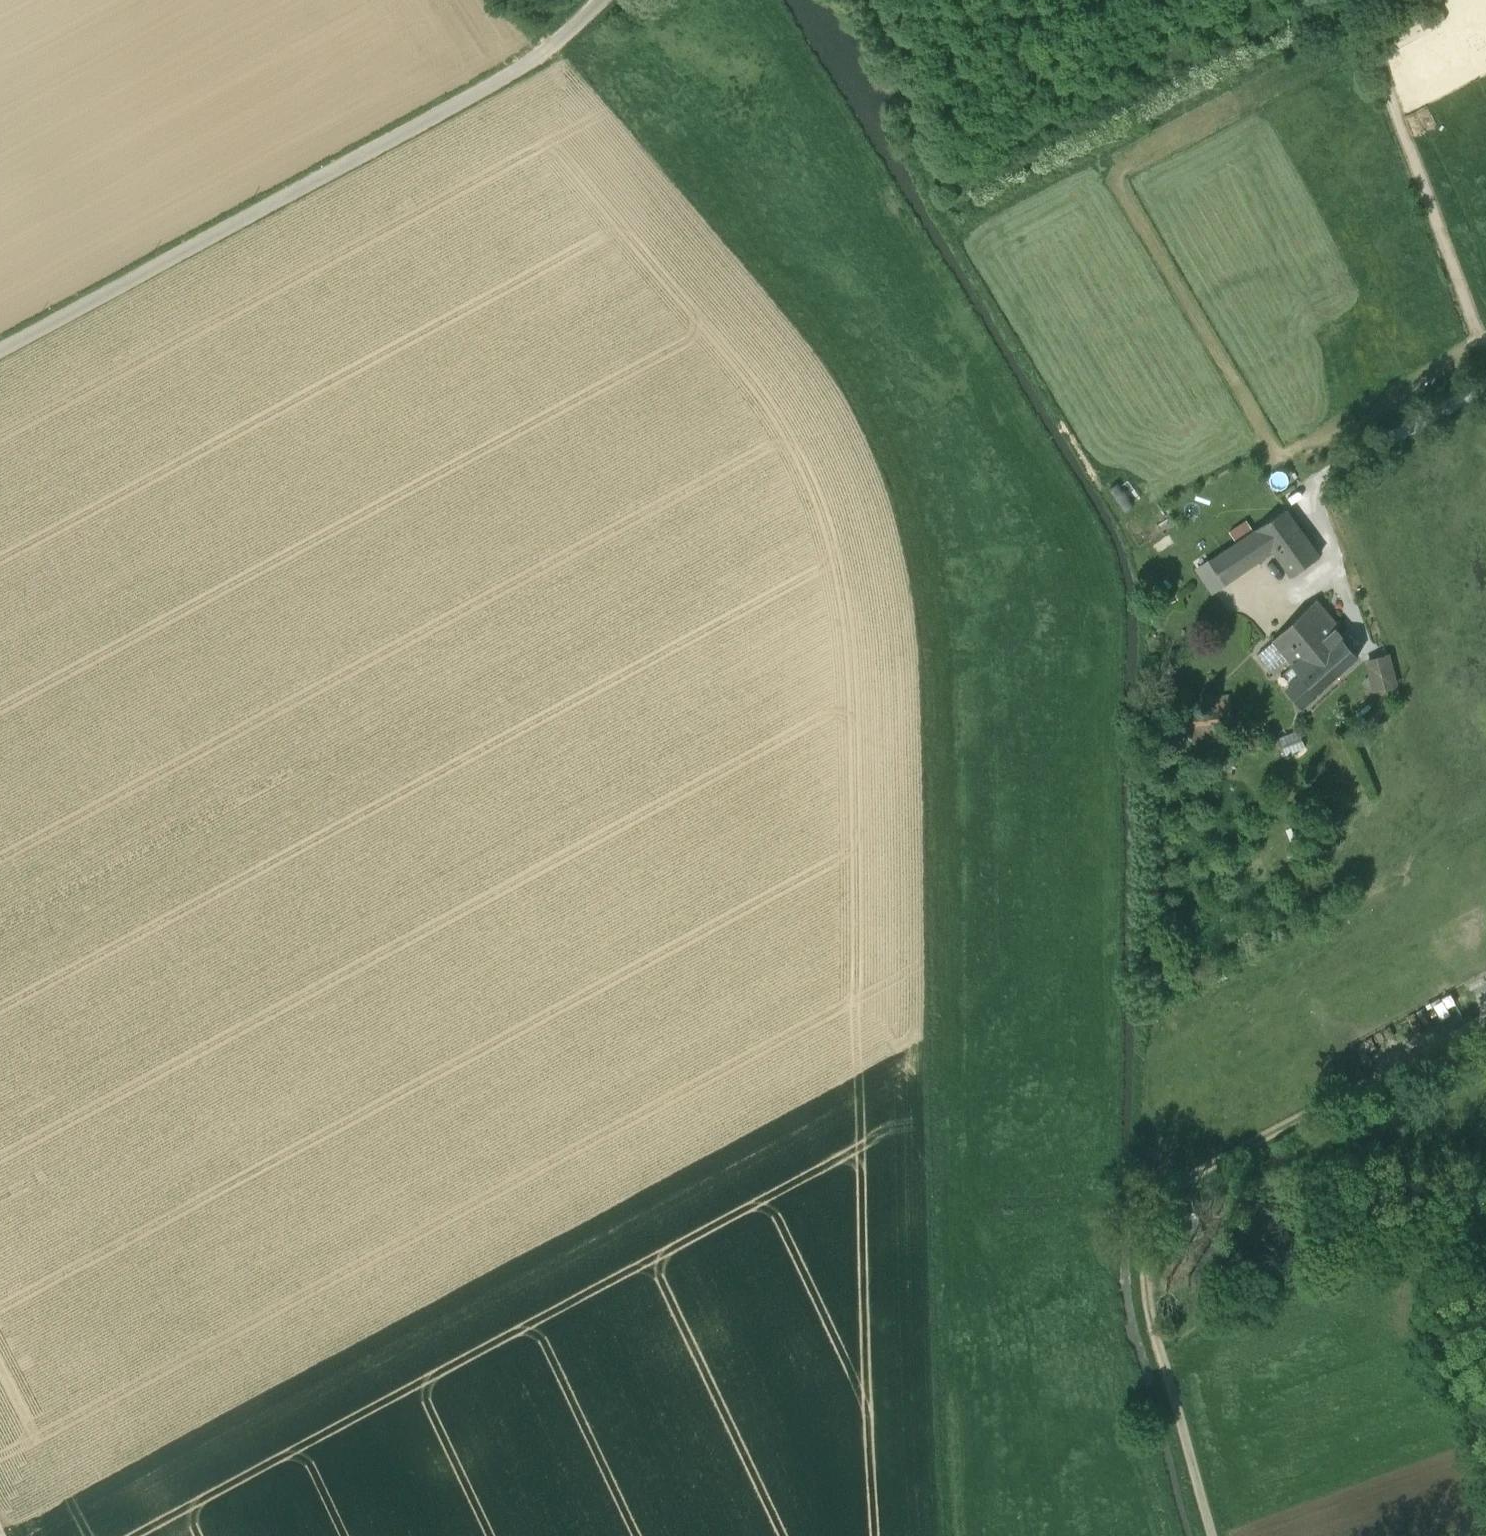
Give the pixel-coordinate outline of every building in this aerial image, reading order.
[(1286,509),(1257,529),(1273,551),(1291,576),(1319,555),(1286,509)] [(1273,551),(1257,529),(1197,570),(1213,592),(1273,551)] [(1293,666),(1336,630),(1338,627),(1316,601),(1272,641),(1286,658),(1293,666)] [(1302,676),(1316,692),(1358,655),(1336,630),(1293,666),(1302,676)] [(1286,658),(1272,641),(1258,654),(1271,671),(1286,658)] [(1390,652),(1366,657),(1373,690),(1398,685),(1390,652)] [(1306,701),(1316,692),(1302,676),(1288,688),(1297,698),(1300,695),(1306,701)] [(1188,712),(1190,738),(1234,733),(1229,692),(1212,694),(1214,709),(1188,712)] [(1302,704),(1306,701),(1300,695),(1297,698),(1302,704)] [(1286,752),(1304,745),(1299,730),(1280,737),(1286,752)]
